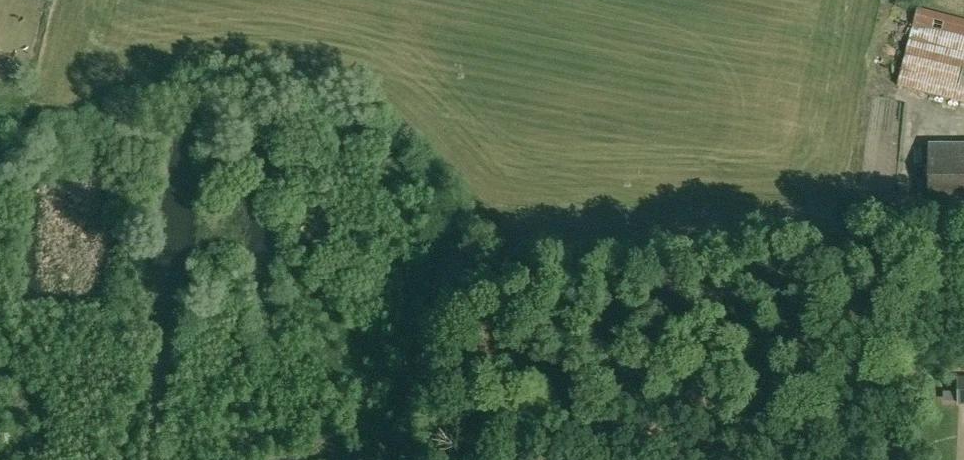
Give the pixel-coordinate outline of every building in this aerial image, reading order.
[(842,11),(845,0),(832,0),(830,8),(842,11)] [(963,102),(963,20),(918,8),(897,84),(963,102)] [(927,210),(963,209),(963,143),(929,143),(927,210)]
